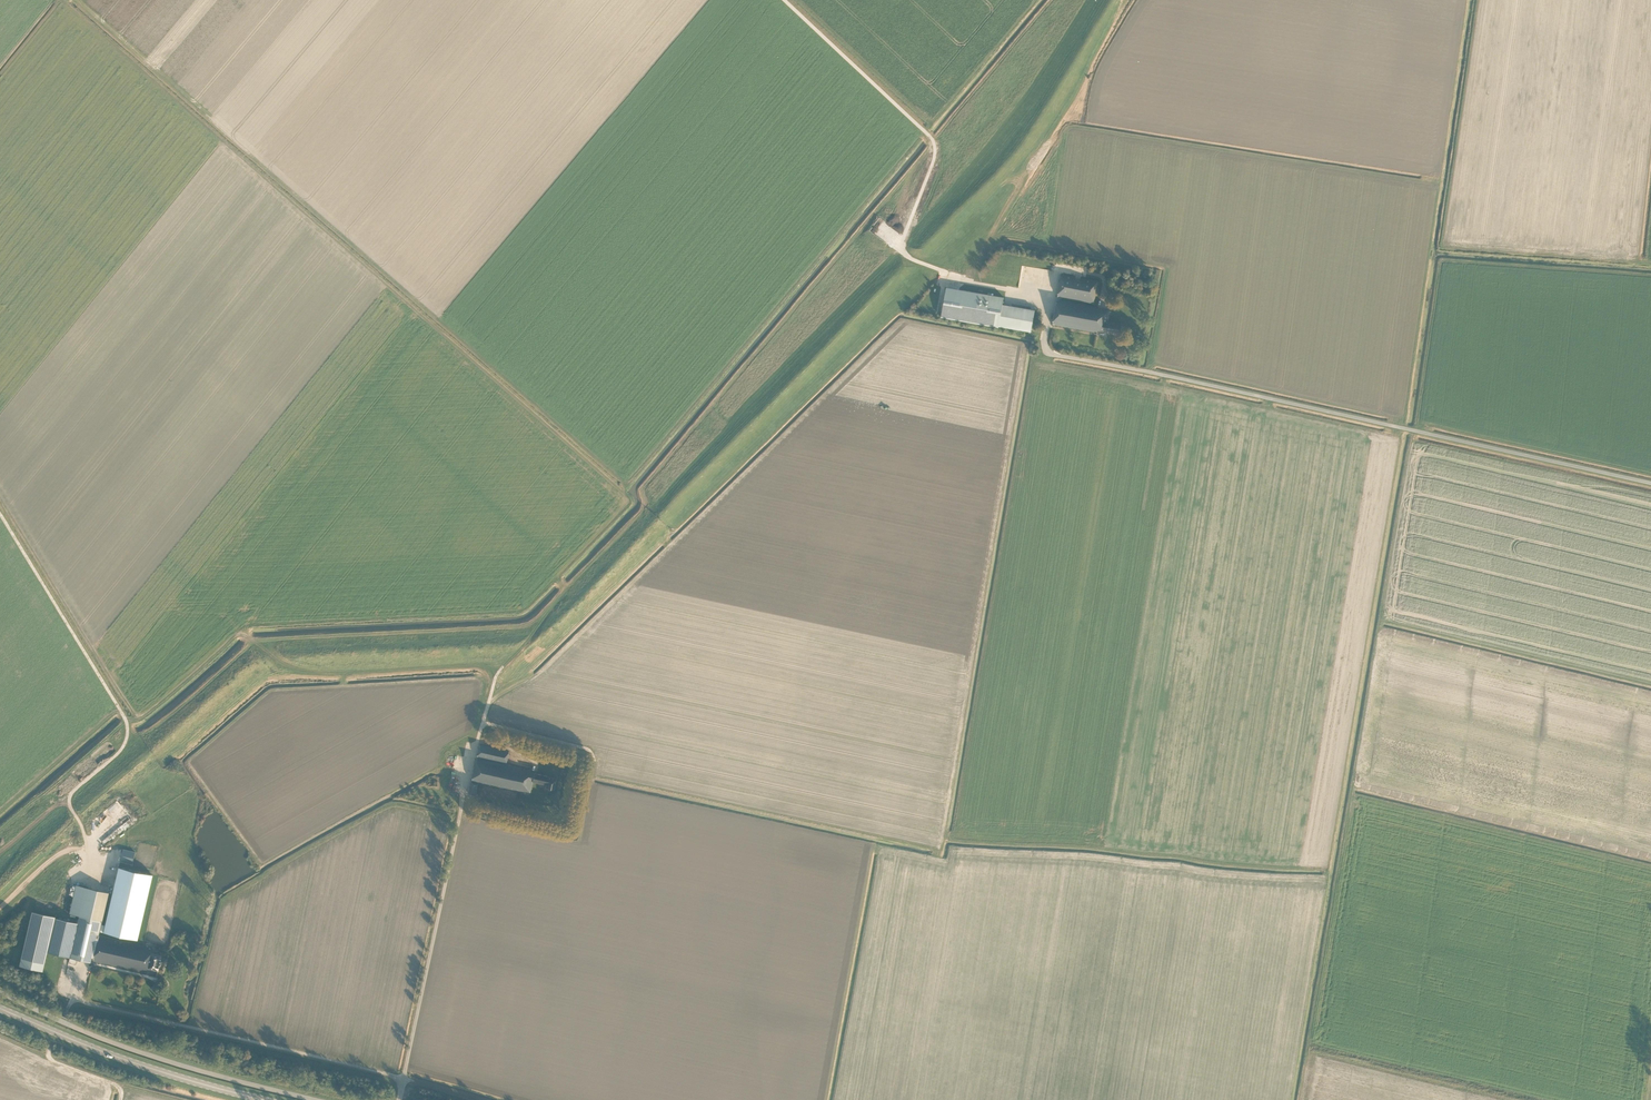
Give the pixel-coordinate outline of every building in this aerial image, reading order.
[(1097,330),(1119,334),(1121,325),(1107,323),(1109,311),(1095,308),(1096,307),(1060,300),(1060,297),(1094,303),(1098,280),(1062,274),(1053,324),(1097,332),(1097,330)] [(1002,304),(1004,297),(980,293),(946,287),(941,317),(998,327),(999,326),(1031,332),(1035,310),(1002,304)] [(1014,305),(1038,309),(1039,303),(1032,302),(1032,301),(1015,298),(1014,305)] [(530,795),(530,792),(533,781),(547,785),(546,787),(554,789),(556,778),(530,772),(530,770),(522,768),(522,767),(505,764),(508,750),(480,744),(469,793),(476,794),(478,783),(523,793),(523,791),(527,791),(526,794),(530,795)] [(132,864),(135,851),(123,848),(120,861),(132,864)] [(56,917),(48,952),(71,957),(69,962),(76,964),(77,958),(91,961),(92,958),(94,958),(93,960),(147,973),(148,968),(158,970),(162,955),(151,952),(152,947),(99,935),(100,932),(135,941),(150,876),(118,868),(104,926),(101,926),(109,892),(76,885),(70,913),(80,915),(78,923),(56,917)] [(56,916),(32,911),(20,965),(43,970),(56,916)]
